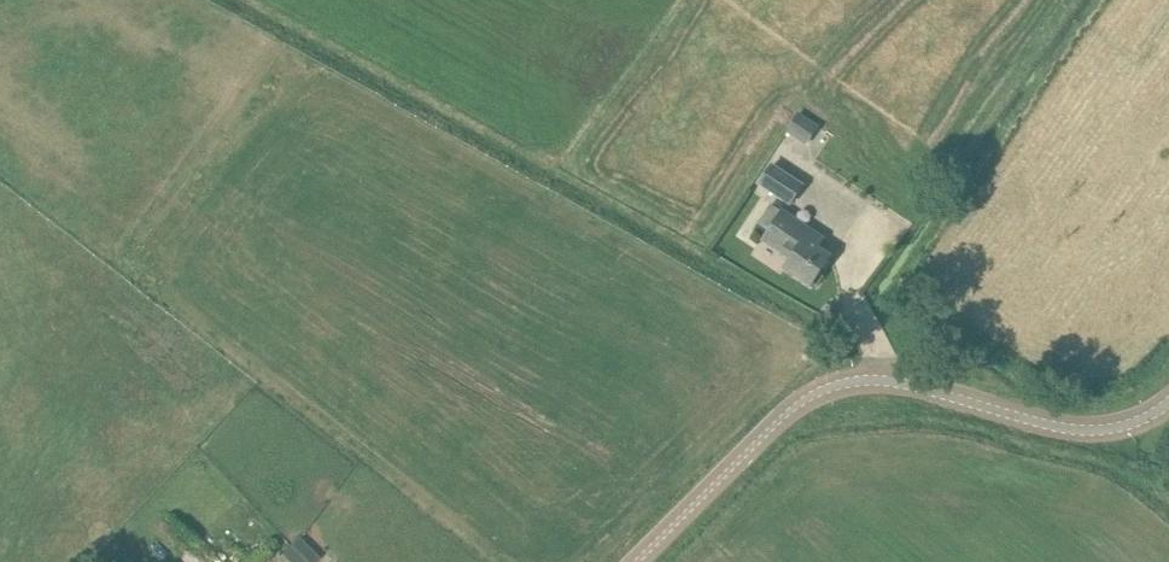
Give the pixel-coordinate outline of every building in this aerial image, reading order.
[(799,112),(786,132),(807,146),(820,126),(799,112)] [(791,205),(804,186),(772,165),(760,185),(791,205)] [(784,270),(811,287),(812,285),(817,286),(824,276),(820,273),(832,255),(819,247),(824,238),(772,204),(759,224),(770,231),(763,241),(791,260),(784,270)] [(317,556),(298,535),(279,552),(288,561),(311,561),(317,556)] [(109,561),(144,561),(128,544),(109,561)]
